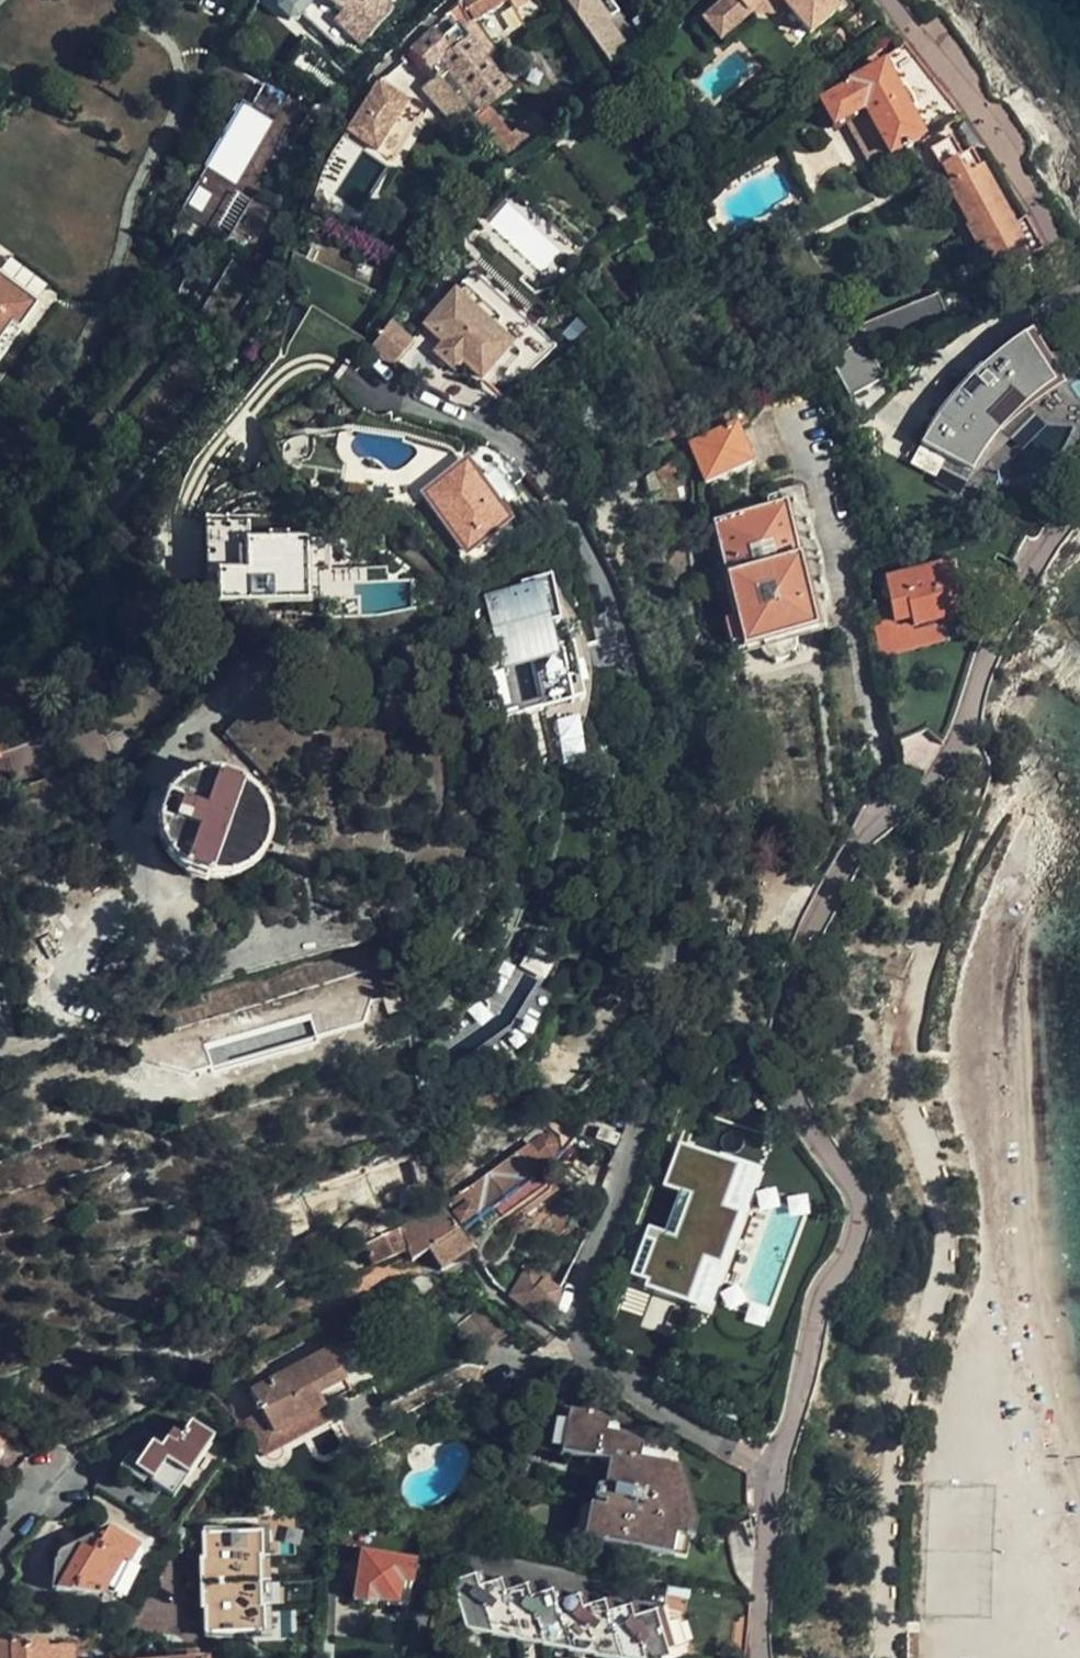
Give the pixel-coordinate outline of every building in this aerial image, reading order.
[(286,0),(285,0),(280,6),(281,15),(295,27),(308,20),(286,0)] [(308,20),(317,29),(328,17),(361,46),(403,0),(286,0),(308,20)] [(492,67),(503,59),(480,27),(512,5),(508,0),(465,0),(449,15),(456,25),(492,67)] [(514,13),(536,0),(520,0),(512,5),(514,13)] [(569,9),(610,65),(629,51),(593,0),(563,0),(569,9)] [(647,3),(659,17),(674,5),(670,0),(650,0),(647,3)] [(742,22),(750,14),(744,7),(752,0),(724,0),(724,1),(742,22)] [(750,14),(793,15),(780,0),(752,0),(744,7),(750,14)] [(793,15),(809,33),(835,13),(834,4),(831,0),(780,0),(793,15)] [(720,40),(742,22),(724,1),(702,19),(720,40)] [(635,26),(645,37),(654,30),(644,18),(635,26)] [(410,51),(417,58),(436,82),(439,86),(448,79),(468,105),(478,117),(488,108),(510,90),(492,67),(456,25),(442,37),(435,30),(410,51)] [(925,135),(927,138),(954,123),(963,119),(907,42),(882,61),(852,81),(851,86),(822,102),(836,128),(847,122),(864,112),(888,156),(925,135)] [(410,51),(399,63),(405,69),(417,58),(410,51)] [(439,86),(436,82),(425,91),(460,132),(470,123),(460,111),(439,86)] [(378,88),(350,131),(379,150),(381,148),(392,155),(402,139),(391,133),(408,107),(378,88)] [(460,111),(470,123),(478,117),(468,105),(460,111)] [(391,133),(402,139),(418,113),(408,107),(391,133)] [(470,123),(502,162),(521,147),(488,108),(478,117),(470,123)] [(888,156),(864,112),(847,122),(872,165),(888,156)] [(317,121),(309,117),(301,129),(309,134),(317,121)] [(984,176),(954,123),(927,138),(922,141),(939,171),(942,169),(950,183),(946,185),(970,226),(972,224),(987,250),(992,247),(1005,270),(1030,256),(1013,226),(1011,227),(983,178),(984,176)] [(383,165),(343,140),(328,164),(324,183),(339,193),(362,158),(380,170),(383,165)] [(314,198),(309,212),(323,219),(327,211),(321,201),(314,198)] [(239,215),(225,206),(214,224),(228,232),(239,215)] [(1013,226),(1030,256),(1041,250),(1025,220),(1013,226)] [(716,232),(709,222),(706,223),(708,225),(702,230),(706,236),(712,232),(714,234),(716,232)] [(724,248),(728,253),(734,249),(730,244),(724,248)] [(487,262),(496,269),(507,257),(499,250),(487,262)] [(496,269),(509,279),(519,267),(507,257),(496,269)] [(0,260),(0,377),(56,301),(0,260)] [(519,267),(509,279),(516,286),(526,273),(519,267)] [(464,363),(483,379),(513,347),(533,325),(475,273),(426,327),(446,345),(437,355),(456,371),(464,363)] [(900,310),(853,334),(858,343),(863,341),(870,337),(878,352),(947,317),(940,302),(905,320),(900,310)] [(414,344),(388,322),(367,348),(392,369),(414,344)] [(825,336),(835,355),(858,343),(853,334),(848,324),(825,336)] [(946,410),(925,446),(973,474),(987,451),(1001,433),(1038,398),(1055,387),(1023,340),(996,358),(971,381),(946,410)] [(864,423),(899,390),(876,366),(863,341),(858,343),(835,355),(830,357),(864,423)] [(513,347),(483,379),(494,388),(523,355),(513,347)] [(738,409),(685,438),(704,484),(750,464),(733,424),(743,420),(738,409)] [(360,459),(349,449),(340,484),(419,505),(429,497),(466,548),(457,555),(466,567),(506,537),(460,473),(457,475),(451,465),(418,455),(399,470),(390,471),(369,458),(360,459)] [(685,468),(678,458),(643,479),(650,492),(661,490),(660,484),(685,468)] [(734,621),(725,623),(729,645),(741,643),(743,653),(765,649),(776,659),(788,658),(797,648),(798,641),(814,638),(809,613),(788,523),(785,512),(714,527),(734,621)] [(809,613),(829,609),(809,518),(788,523),(809,613)] [(206,528),(209,605),(318,602),(319,619),(360,617),(359,571),(328,572),(328,541),(248,544),(248,527),(206,528)] [(891,600),(893,610),(896,624),(899,623),(913,620),(915,628),(960,618),(966,613),(969,603),(966,595),(961,589),(955,565),(882,583),(886,601),(891,600)] [(527,595),(474,606),(498,713),(506,711),(508,720),(585,705),(575,654),(565,656),(560,633),(568,631),(557,585),(526,590),(527,595)] [(896,624),(893,610),(874,615),(883,657),(905,651),(899,623),(896,624)] [(318,688),(295,665),(224,737),(249,761),(263,747),(318,688)] [(263,747),(249,761),(270,781),(283,767),(263,747)] [(0,762),(0,789),(10,786),(4,761),(0,762)] [(261,798),(247,787),(209,775),(187,778),(171,788),(159,802),(154,819),(154,821),(155,837),(162,853),(173,866),(188,873),(207,879),(224,882),(242,879),(258,868),(268,855),(273,839),(273,825),(269,811),(261,798)] [(48,781),(17,789),(24,819),(55,811),(48,781)] [(154,819),(159,802),(148,798),(142,814),(154,819)] [(534,948),(523,967),(543,980),(555,961),(534,948)] [(408,1012),(407,993),(384,1001),(389,1018),(408,1012)] [(448,1205),(461,1227),(552,1161),(556,1155),(558,1146),(553,1134),(550,1130),(545,1134),(541,1129),(524,1143),(528,1148),(448,1205)] [(577,1148),(568,1162),(587,1176),(597,1163),(577,1148)] [(341,1191),(374,1267),(410,1253),(413,1261),(431,1253),(442,1272),(472,1253),(443,1210),(383,1214),(392,1210),(384,1193),(391,1190),(379,1168),(360,1176),(362,1182),(341,1191)] [(546,1175),(511,1201),(525,1218),(559,1192),(546,1175)] [(757,1213),(760,1201),(743,1197),(705,1187),(694,1226),(722,1233),(705,1294),(764,1311),(772,1280),(745,1272),(751,1250),(778,1257),(779,1254),(787,1224),(788,1221),(757,1213)] [(743,1197),(760,1201),(762,1194),(745,1189),(743,1197)] [(762,1194),(760,1201),(757,1213),(788,1221),(793,1202),(762,1194)] [(794,1233),(787,1224),(779,1254),(794,1248),(795,1241),(794,1233)] [(745,1272),(772,1280),(778,1257),(751,1250),(745,1272)] [(664,1265),(629,1256),(614,1316),(649,1325),(664,1265)] [(526,1273),(509,1296),(553,1327),(559,1293),(526,1273)] [(421,1297),(436,1288),(430,1279),(421,1275),(410,1281),(421,1297)] [(506,1336),(483,1306),(459,1324),(482,1354),(506,1336)] [(323,1337),(329,1351),(340,1346),(336,1337),(323,1337)] [(276,1436),(324,1410),(319,1399),(346,1384),(329,1351),(252,1392),(276,1436)] [(275,1363),(273,1358),(250,1368),(253,1374),(275,1363)] [(248,1385),(252,1392),(283,1375),(279,1368),(248,1385)] [(319,1399),(324,1410),(352,1395),(346,1384),(319,1399)] [(601,1418),(570,1412),(562,1452),(609,1462),(604,1488),(598,1487),(595,1499),(600,1503),(605,1505),(605,1509),(591,1506),(585,1539),(672,1556),(679,1523),(673,1500),(665,1499),(668,1484),(662,1465),(639,1461),(642,1449),(626,1437),(607,1434),(608,1424),(601,1418)] [(282,1450),(276,1436),(263,1413),(245,1423),(265,1460),(282,1450)] [(162,1450),(154,1445),(142,1462),(132,1454),(120,1470),(143,1487),(147,1480),(154,1484),(152,1487),(174,1501),(213,1442),(191,1426),(181,1439),(172,1434),(168,1441),(162,1450)] [(160,1436),(154,1445),(162,1450),(168,1441),(160,1436)] [(108,1532),(57,1559),(53,1593),(112,1600),(140,1550),(108,1532)] [(264,1565),(262,1534),(205,1536),(207,1566),(200,1566),(202,1613),(208,1613),(209,1637),(267,1635),(267,1610),(262,1610),(260,1566),(264,1565)] [(414,1564),(361,1557),(360,1566),(352,1565),(350,1578),(357,1579),(353,1603),(378,1606),(378,1603),(409,1607),(414,1564)] [(449,1589),(465,1636),(486,1629),(475,1594),(471,1582),(449,1589)] [(512,1633),(501,1600),(497,1587),(475,1594),(486,1629),(490,1641),(512,1633)] [(526,1605),(522,1592),(501,1600),(512,1633),(516,1644),(537,1637),(526,1605)] [(541,1649),(564,1641),(553,1610),(549,1598),(526,1605),(537,1637),(541,1649)] [(568,1655),(591,1647),(580,1615),(576,1602),(553,1610),(564,1641),(568,1655)] [(618,1653),(607,1620),(603,1608),(580,1615),(591,1647),(595,1657),(604,1657),(618,1653)] [(631,1625),(627,1613),(607,1620),(618,1653),(620,1657),(642,1657),(631,1625)] [(665,1652),(653,1617),(631,1625),(642,1657),(667,1657),(665,1652)] [(675,1621),(653,1617),(665,1652),(683,1646),(675,1621)] [(0,1644),(0,1657),(73,1657),(73,1654),(45,1655),(44,1648),(10,1649),(10,1644),(0,1644)]
